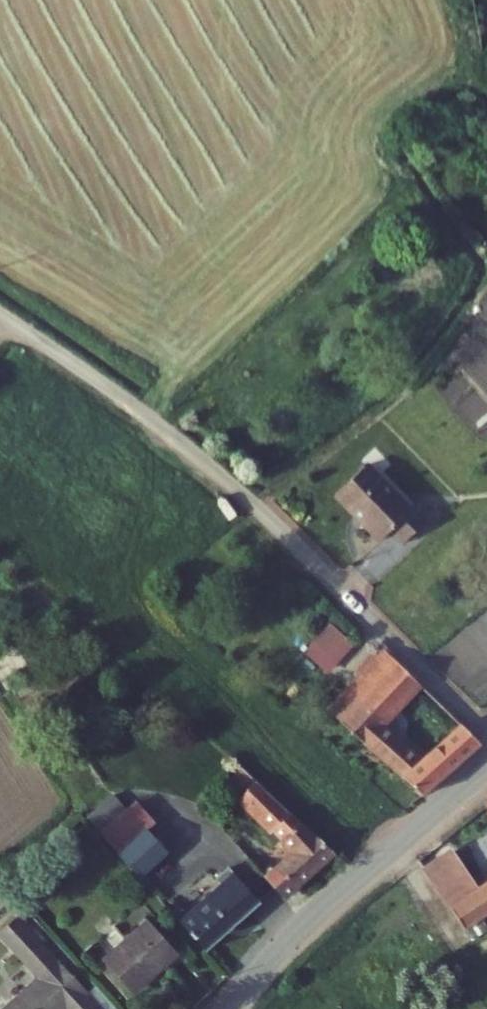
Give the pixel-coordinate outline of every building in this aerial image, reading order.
[(356,473),(325,505),(371,549),(386,532),(399,545),(419,523),(406,510),(401,516),(356,473)] [(313,641),(337,663),(353,645),(329,623),(313,641)] [(415,689),(374,650),(314,710),(418,803),(480,751),(461,733),(420,769),(377,728),(415,689)] [(240,798),(253,776),(236,766),(223,788),(240,798)] [(252,792),(232,814),(262,840),(265,836),(289,858),(271,876),(288,894),(328,860),(252,792)] [(98,835),(115,857),(142,834),(124,813),(98,835)] [(142,834),(115,857),(135,883),(163,858),(142,834)] [(472,899),(445,859),(416,880),(443,919),(472,899)] [(236,922),(253,907),(222,873),(209,884),(214,889),(212,892),(236,922)] [(271,876),(260,885),(277,903),(288,894),(271,876)] [(443,919),(458,941),(486,920),(486,889),(472,899),(443,919)] [(174,912),(166,918),(199,955),(236,922),(212,892),(181,920),(174,912)] [(75,1000),(10,920),(0,928),(0,944),(30,982),(0,1007),(0,1008),(80,1008),(74,1002),(75,1000)] [(142,927),(97,968),(125,999),(145,982),(148,984),(172,963),(142,927)]
